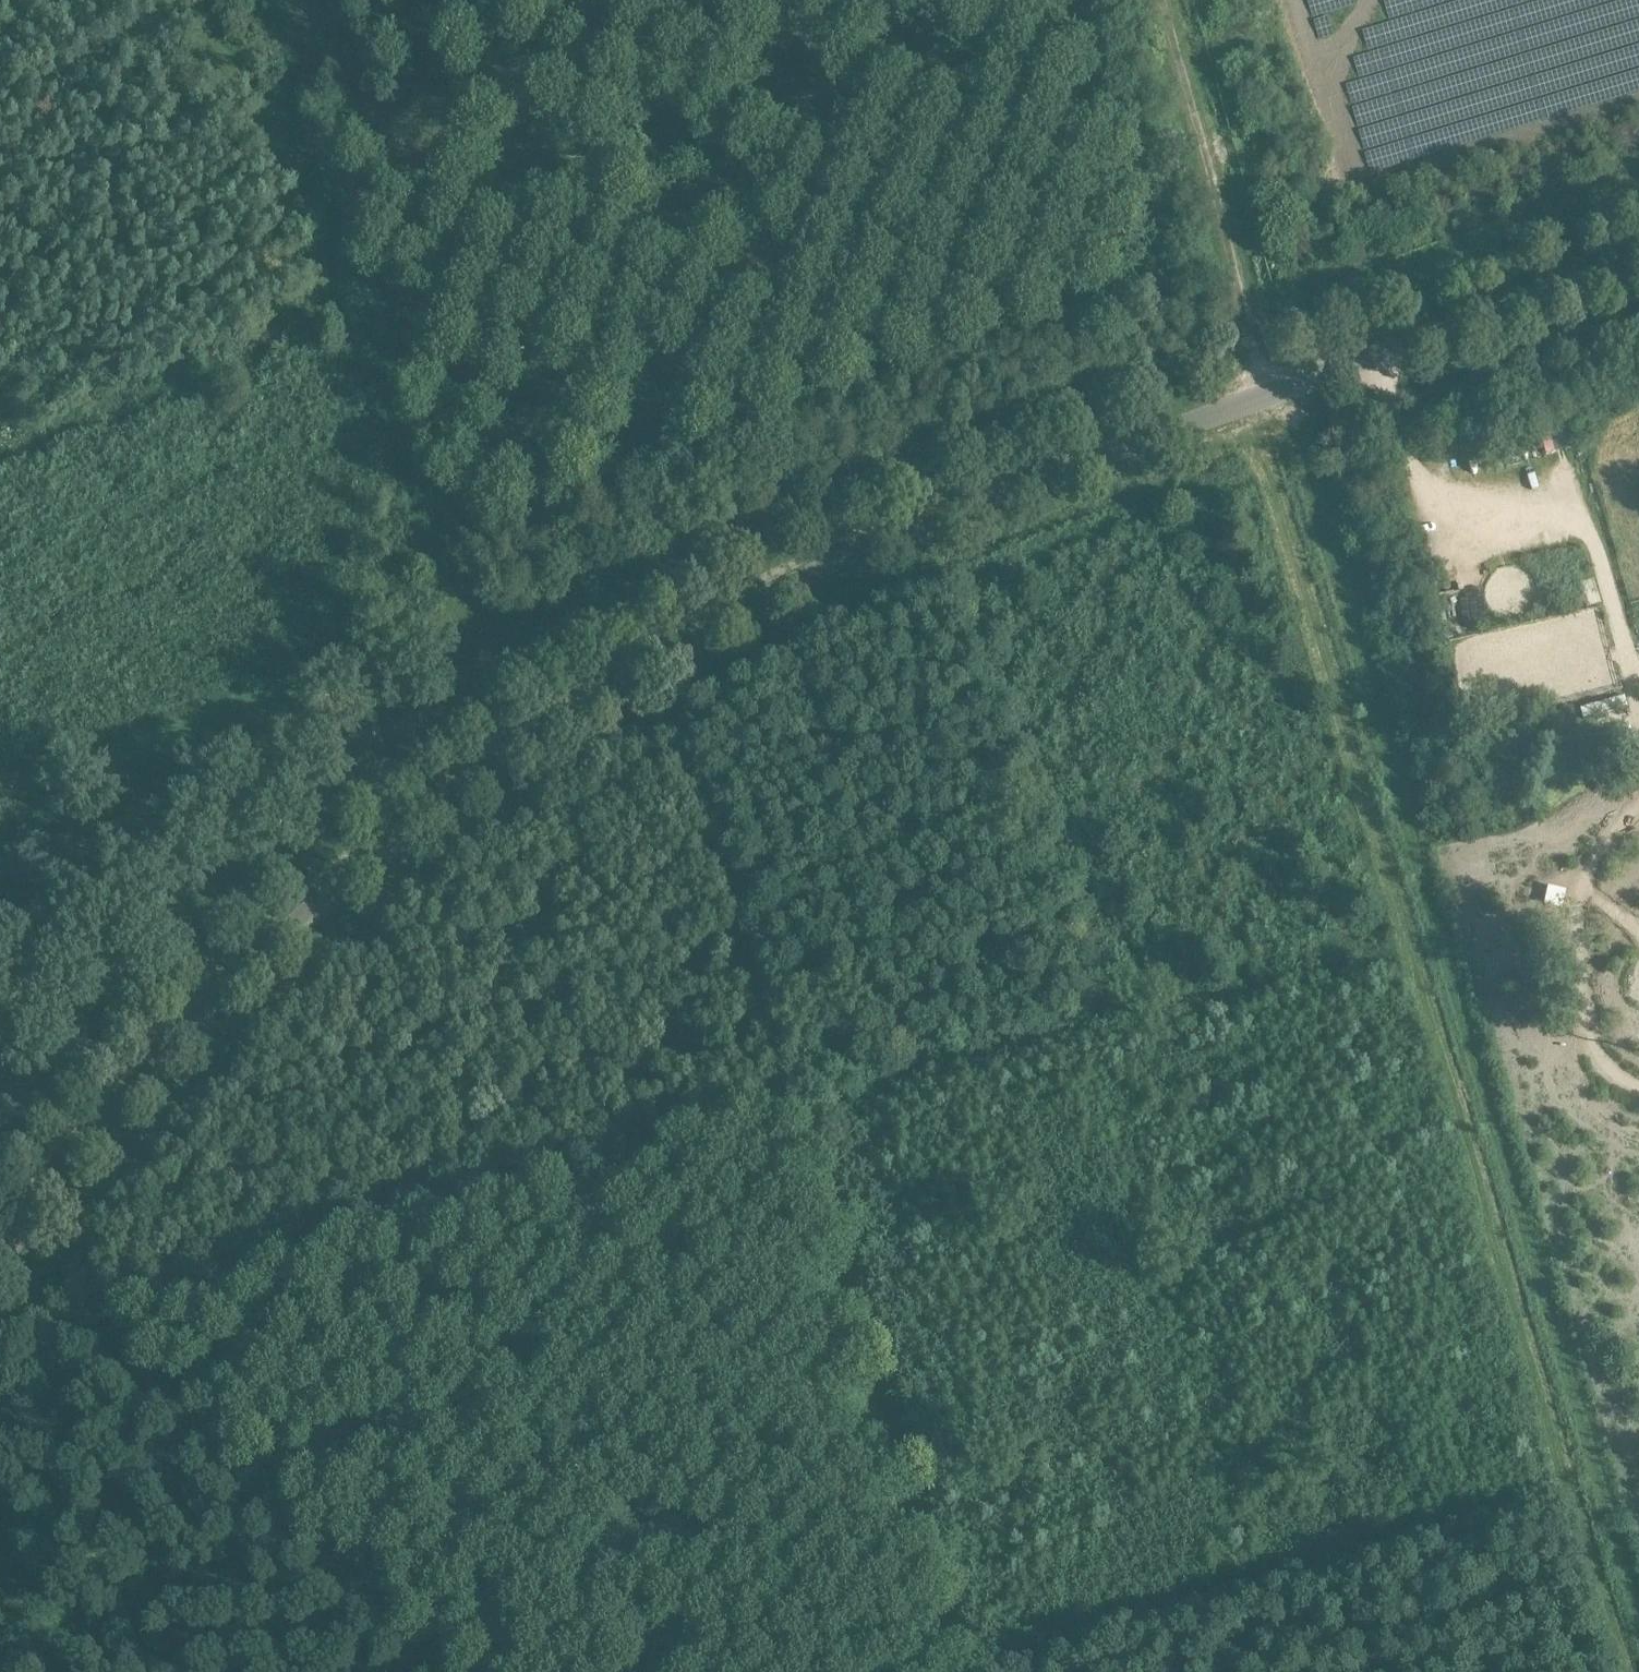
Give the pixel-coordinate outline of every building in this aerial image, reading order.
[(1581,708),(1584,720),(1627,708),(1624,696),(1581,708)]
